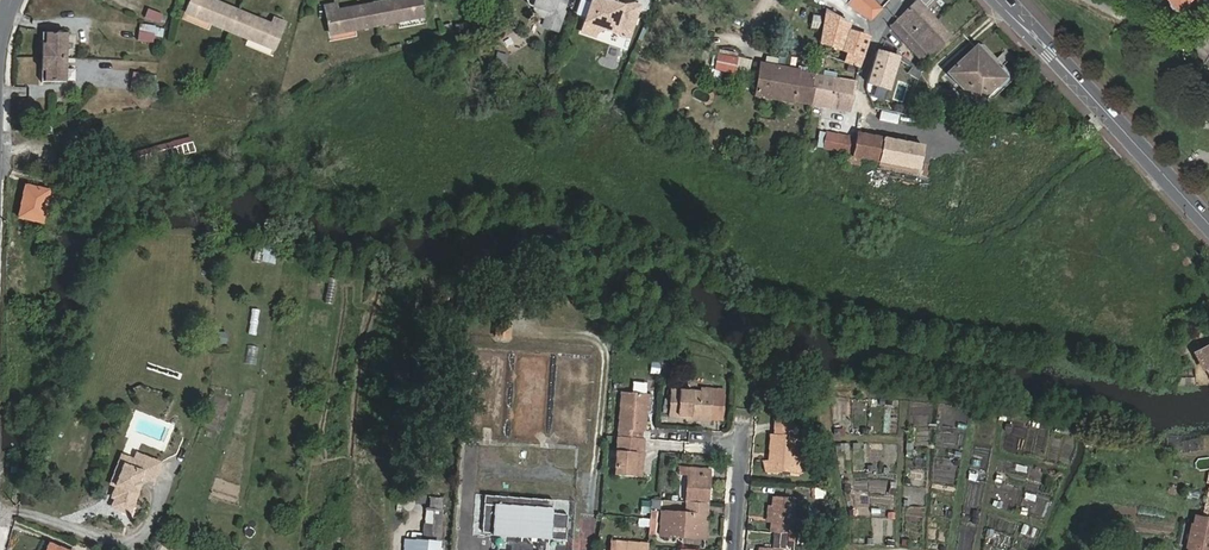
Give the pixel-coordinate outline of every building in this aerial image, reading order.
[(240,11),(214,0),(192,0),(189,6),(198,9),(196,15),(232,30),(240,11)] [(378,26),(415,19),(413,11),(422,9),(421,0),(396,0),(374,4),(378,26)] [(538,7),(542,16),(565,23),(568,13),(567,11),(571,0),(540,0),(538,7)] [(594,2),(583,31),(596,36),(598,32),(605,29),(630,38),(642,7),(636,5),(625,6),(607,0),(598,0),(594,2)] [(847,3),(857,9),(864,0),(849,0),(847,3)] [(857,9),(871,18),(881,8),(873,0),(864,0),(857,9)] [(891,26),(923,62),(952,37),(918,0),(916,0),(891,26)] [(1183,10),(1193,0),(1174,0),(1183,10)] [(341,33),(378,26),(374,4),(339,11),(337,4),(326,6),(330,27),(340,25),(341,33)] [(198,9),(189,6),(187,11),(196,15),(198,9)] [(143,17),(159,22),(162,13),(147,8),(143,17)] [(413,11),(415,19),(424,17),(422,9),(413,11)] [(844,22),(826,10),(821,41),(849,51),(846,61),(859,66),(869,37),(849,31),(844,22)] [(272,25),(240,11),(232,30),(265,44),(267,38),(276,42),(285,21),(275,17),(272,25)] [(332,35),(341,33),(340,25),(330,27),(332,35)] [(137,42),(153,43),(154,33),(138,32),(137,42)] [(43,43),(43,57),(66,58),(66,34),(47,33),(47,43),(43,43)] [(274,47),(276,42),(267,38),(265,44),(274,47)] [(978,104),(1008,76),(981,47),(980,49),(977,46),(948,73),(978,104)] [(867,82),(887,89),(897,57),(875,50),(867,82)] [(66,58),(43,57),(42,71),(46,71),(46,82),(65,82),(66,58)] [(756,93),(782,98),(786,68),(761,63),(758,76),(756,93)] [(782,98),(812,104),(816,74),(786,68),(782,98)] [(816,74),(812,104),(851,111),(856,81),(837,77),(838,71),(827,69),(826,75),(816,74)] [(131,82),(147,85),(149,75),(133,72),(131,82)] [(49,123),(40,125),(41,135),(51,134),(49,123)] [(814,145),(846,151),(849,137),(817,132),(814,145)] [(853,155),(882,160),(886,139),(883,138),(856,134),(855,139),(853,152),(853,155)] [(195,150),(191,136),(118,158),(122,172),(195,150)] [(846,151),(853,152),(855,139),(849,137),(846,151)] [(886,139),(882,160),(906,164),(910,143),(886,139)] [(910,143),(906,164),(920,167),(923,145),(910,143)] [(42,220),(47,190),(26,186),(20,216),(42,220)] [(514,326),(501,325),(500,338),(513,339),(514,326)] [(1206,369),(1208,367),(1208,345),(1197,352),(1206,369)] [(674,353),(665,352),(664,361),(673,361),(674,353)] [(710,422),(712,391),(700,391),(700,394),(671,393),(669,419),(710,422)] [(724,392),(712,391),(710,422),(722,423),(724,392)] [(622,393),(620,430),(643,431),(646,431),(647,407),(648,394),(622,393)] [(795,473),(797,454),(798,437),(795,437),(796,421),(778,419),(777,435),(773,435),(770,471),(795,473)] [(1055,458),(1060,434),(1037,429),(1031,452),(1055,458)] [(620,430),(620,436),(643,438),(643,431),(620,430)] [(643,438),(620,436),(617,476),(640,477),(641,466),(644,466),(646,438),(643,438)] [(1002,437),(1002,451),(1020,452),(1021,437),(1002,437)] [(112,504),(124,508),(126,503),(131,505),(140,480),(138,479),(140,474),(152,478),(159,460),(136,451),(131,464),(118,459),(110,481),(119,484),(112,504)] [(679,475),(688,475),(689,468),(679,467),(679,475)] [(689,501),(707,502),(709,477),(698,476),(698,468),(689,468),(688,475),(686,501),(689,501)] [(698,476),(709,477),(710,469),(698,468),(698,476)] [(771,532),(791,533),(793,497),(774,495),(773,505),(772,522),(771,532)] [(493,535),(568,541),(570,516),(555,515),(556,501),(487,497),(485,532),(493,532),(493,535)] [(704,534),(707,502),(689,501),(687,514),(663,512),(662,535),(683,537),(683,533),(704,534)] [(651,512),(651,519),(649,535),(656,535),(658,512),(651,512)] [(989,530),(987,544),(1005,547),(1007,532),(989,530)] [(649,546),(649,540),(631,539),(631,540),(613,539),(612,549),(648,549),(649,546)] [(407,541),(407,549),(440,549),(440,544),(407,541)]
